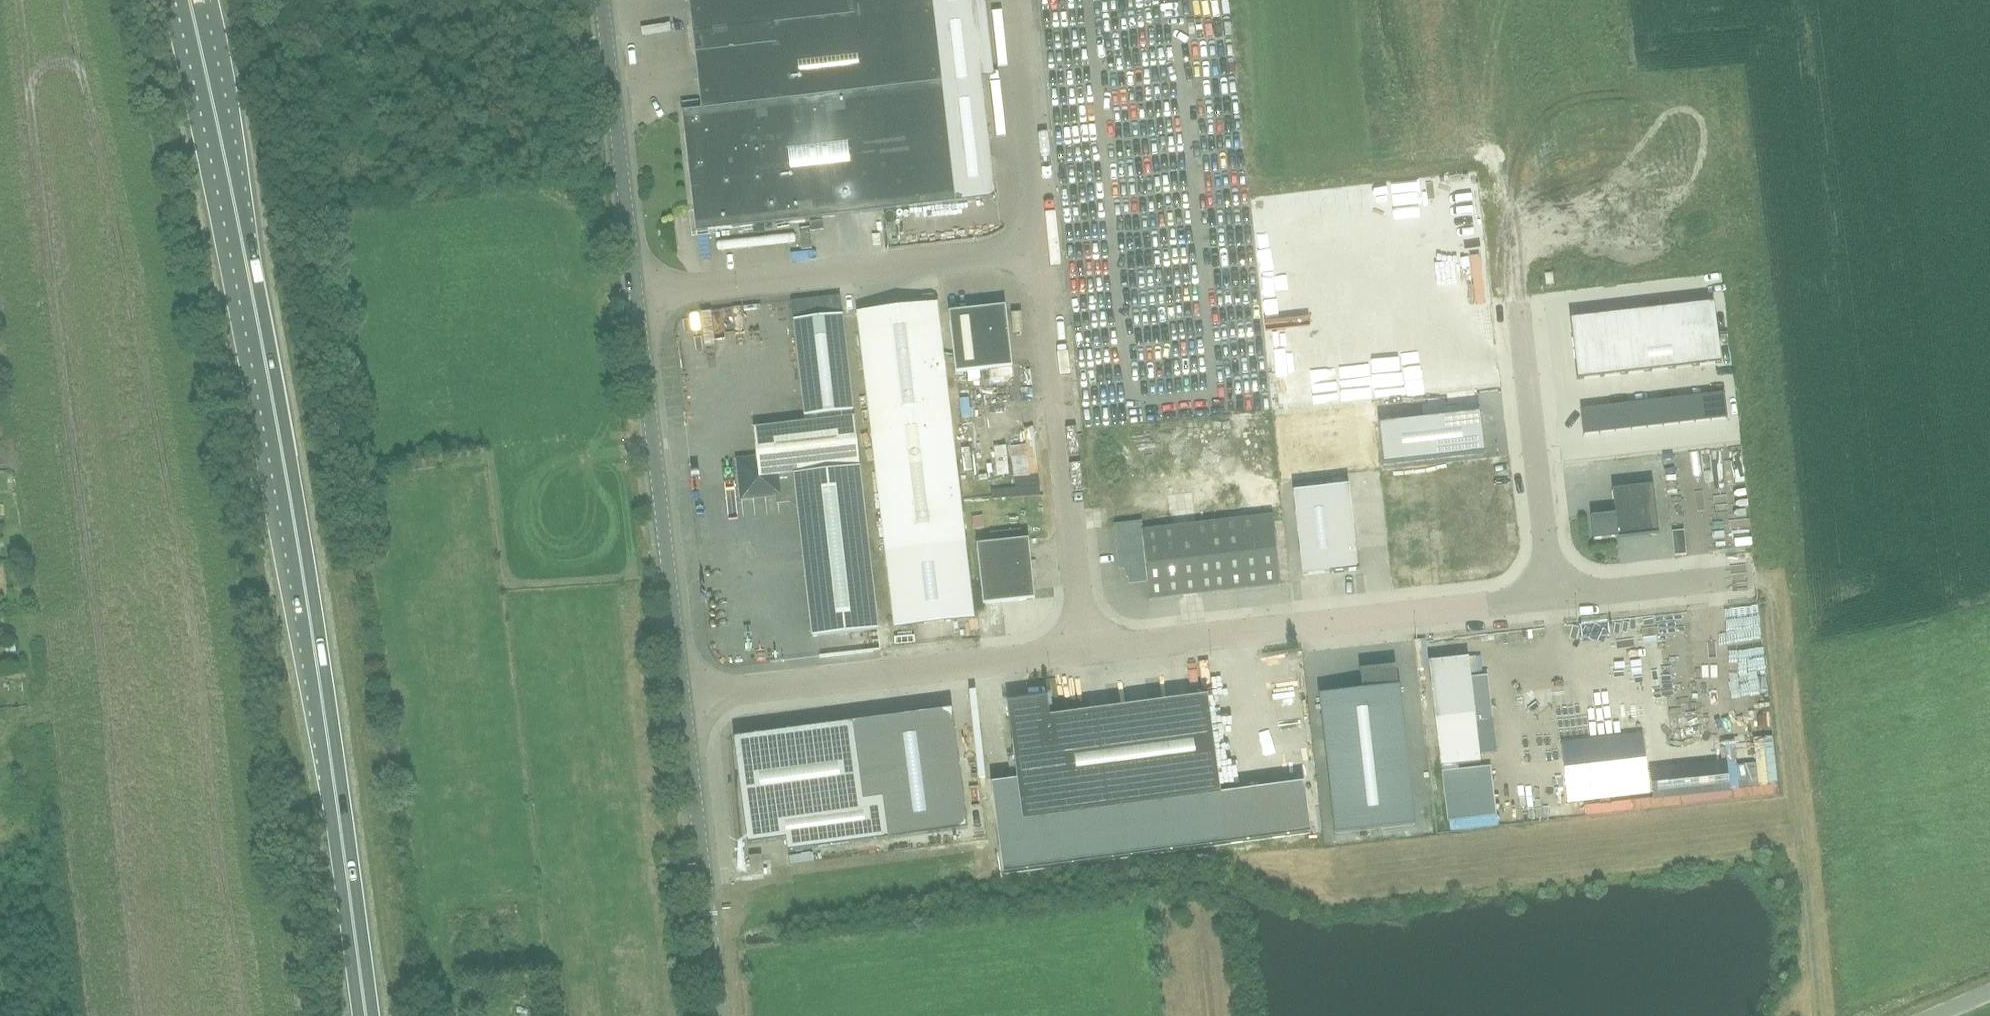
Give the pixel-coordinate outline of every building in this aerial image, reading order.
[(693,35),(702,111),(683,113),(697,234),(956,204),(996,200),(980,61),(973,0),(689,0),(693,35)] [(885,244),(885,230),(873,230),(872,244),(885,244)] [(896,310),(858,314),(872,435),(879,495),(894,628),(974,618),(959,485),(952,426),(937,302),(932,298),(900,302),(896,307),(896,310)] [(1024,301),(1015,302),(1018,323),(1027,322),(1024,301)] [(1013,368),(1006,307),(949,314),(956,374),(1013,368)] [(1717,311),(1574,326),(1580,385),(1723,370),(1717,311)] [(843,316),(795,321),(806,417),(854,412),(843,316)] [(1173,356),(1149,357),(1150,373),(1174,372),(1173,356)] [(954,395),(959,413),(971,410),(966,391),(954,395)] [(1725,394),(1582,410),(1584,434),(1728,418),(1725,394)] [(1485,456),(1481,416),(1377,428),(1382,468),(1485,456)] [(754,430),(758,463),(738,465),(742,501),(778,497),(775,477),(794,475),(813,638),(878,630),(855,419),(754,430)] [(1034,440),(1012,441),(1014,471),(1036,469),(1034,440)] [(1351,486),(1303,490),(1294,491),(1303,576),(1312,575),(1359,570),(1351,486)] [(1612,492),(1615,517),(1591,519),(1594,543),(1617,541),(1617,542),(1659,538),(1654,488),(1612,492)] [(1143,533),(1142,523),(1114,527),(1119,570),(1128,569),(1129,584),(1147,582),(1149,601),(1280,587),(1273,519),(1143,533)] [(977,546),(983,606),(1026,601),(1033,591),(1034,591),(1028,540),(977,546)] [(1726,552),(1727,566),(1759,563),(1758,550),(1726,552)] [(1710,605),(1763,607),(1763,587),(1753,587),(1753,593),(1704,591),(1703,623),(1709,624),(1710,605)] [(1496,654),(1451,660),(1459,728),(1504,722),(1496,654)] [(1228,666),(1228,657),(1206,656),(1206,665),(1228,666)] [(1320,696),(1335,834),(1416,825),(1400,686),(1398,687),(1396,667),(1360,671),(1362,691),(1320,696)] [(1221,795),(1208,696),(1050,717),(1047,698),(1008,703),(1013,742),(1023,821),(1221,795)] [(853,724),(735,739),(748,845),(787,840),(789,853),(889,840),(883,799),(863,801),(853,724)] [(1650,794),(1643,735),(1562,744),(1568,803),(1650,794)] [(944,764),(975,762),(974,748),(943,749),(944,764)] [(1468,773),(1492,772),(1491,759),(1445,761),(1447,792),(1469,790),(1468,773)] [(924,806),(934,843),(947,840),(937,803),(924,806)] [(762,856),(734,859),(736,883),(764,880),(762,856)]
